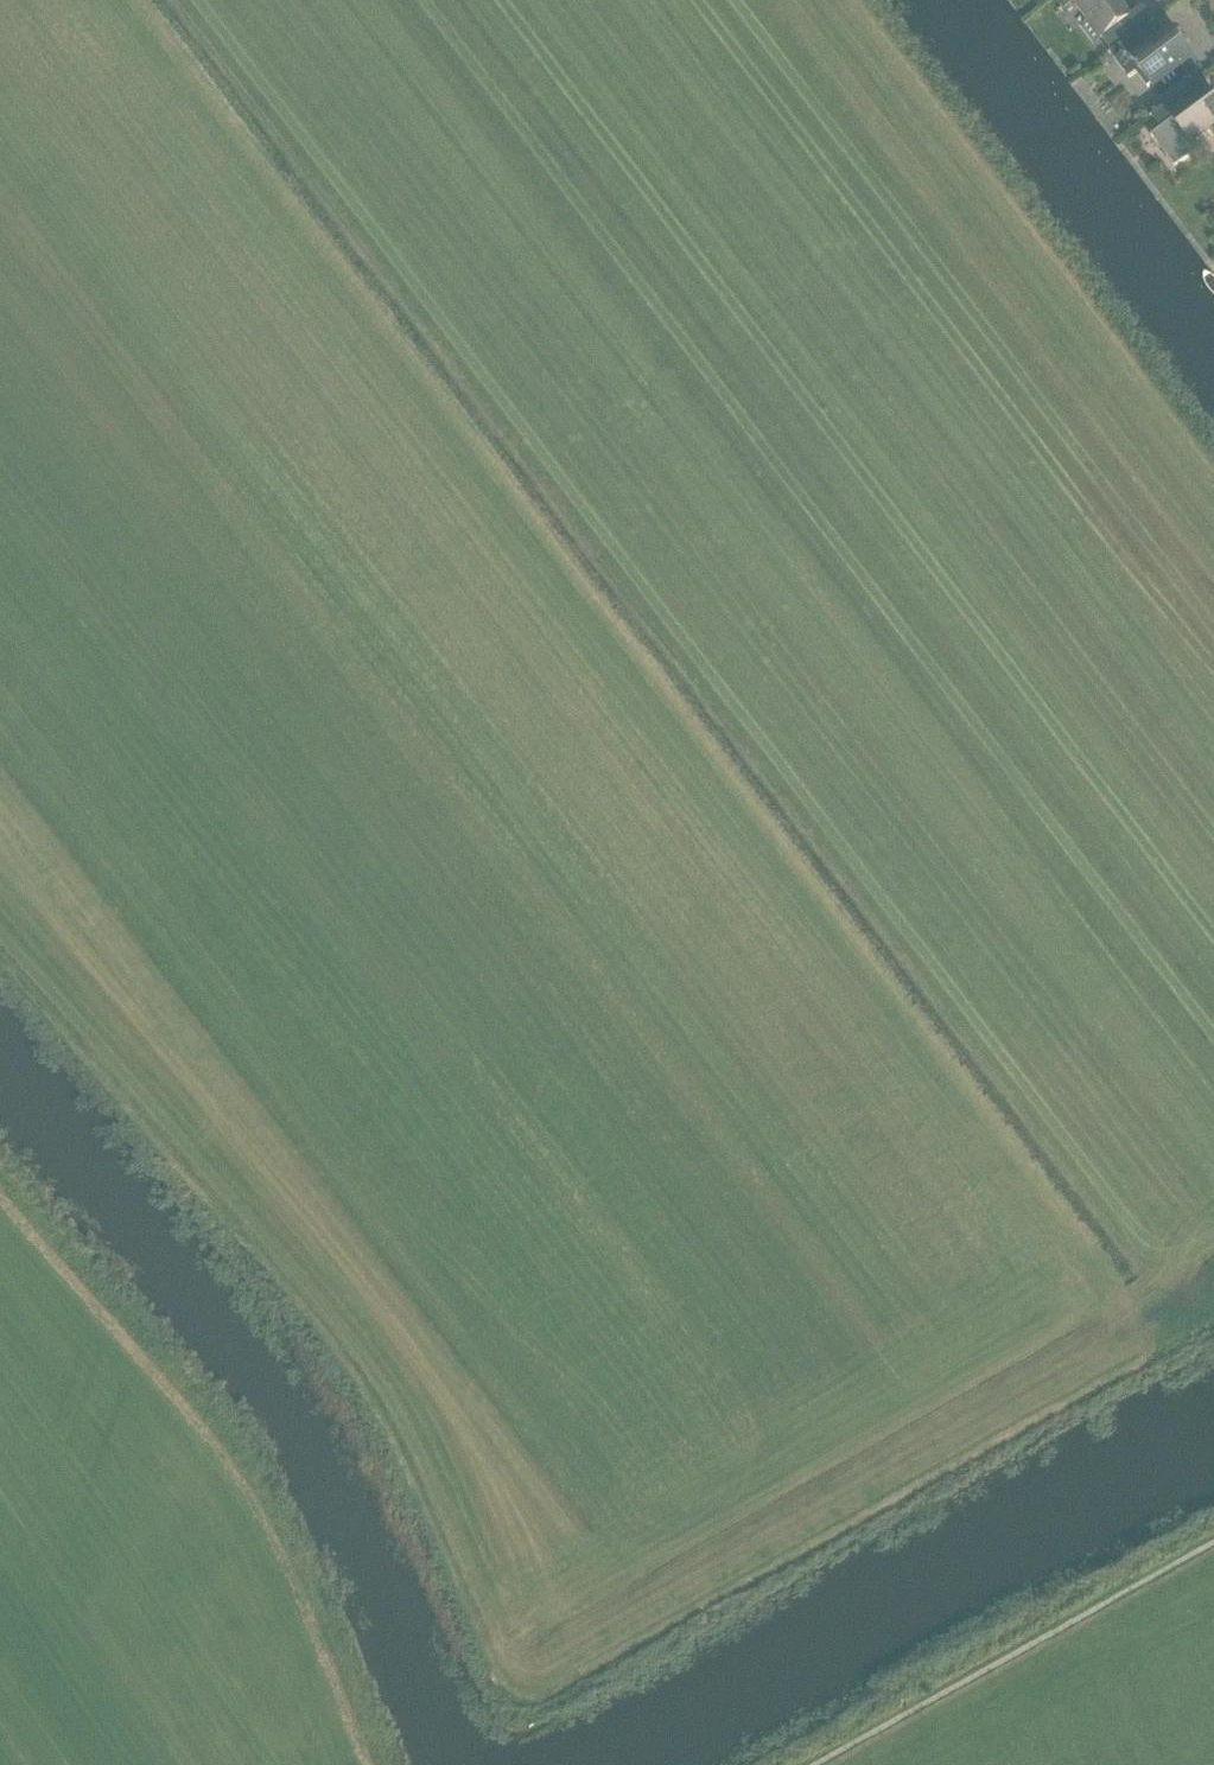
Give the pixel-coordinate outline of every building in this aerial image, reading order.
[(1153,20),(1142,6),(1125,18),(1111,0),(1074,0),(1089,20),(1081,26),(1095,43),(1117,26),(1126,38),(1124,40),(1125,41),(1153,20)] [(1125,41),(1110,52),(1129,77),(1136,72),(1148,87),(1151,84),(1158,94),(1197,64),(1171,29),(1158,39),(1148,26),(1154,22),(1153,20),(1125,41)] [(1195,83),(1150,116),(1151,118),(1153,116),(1161,127),(1151,135),(1175,166),(1197,150),(1192,143),(1212,128),(1213,131),(1213,94),(1211,91),(1205,96),(1195,83)]
